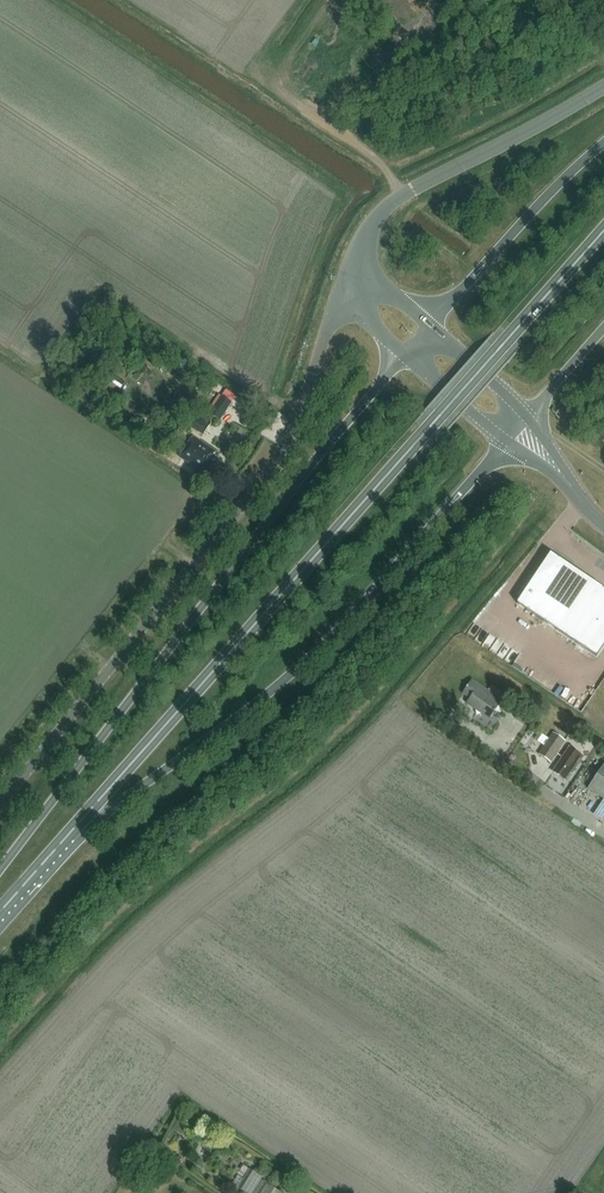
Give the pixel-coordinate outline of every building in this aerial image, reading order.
[(117,377),(112,384),(120,389),(125,382),(117,377)] [(219,421),(231,403),(220,395),(208,413),(219,421)] [(196,417),(190,427),(202,435),(208,425),(196,417)] [(194,438),(183,454),(180,458),(202,472),(208,464),(211,466),(217,458),(214,456),(216,452),(194,438)] [(603,590),(603,589),(551,554),(517,604),(597,657),(603,647),(603,590)] [(472,680),(463,693),(470,699),(467,704),(490,719),(503,701),(500,699),(488,691),(472,680)] [(492,686),(488,691),(500,699),(504,694),(492,686)] [(527,733),(532,736),(536,729),(532,726),(527,733)] [(538,754),(551,763),(566,741),(553,732),(548,739),(542,735),(538,741),(544,745),(538,754)] [(572,774),(578,766),(584,758),(569,748),(553,772),(565,780),(570,773),(572,774)] [(600,772),(595,769),(588,778),(593,782),(589,789),(603,799),(603,766),(600,772)] [(176,1122),(172,1129),(180,1134),(184,1127),(176,1122)] [(169,1159),(173,1154),(162,1146),(158,1152),(169,1159)] [(242,1177),(248,1168),(243,1165),(238,1174),(242,1177)] [(245,1192),(256,1173),(249,1168),(237,1187),(245,1192)] [(164,1180),(169,1174),(164,1170),(159,1176),(164,1180)] [(262,1181),(254,1192),(280,1192),(262,1181)]
